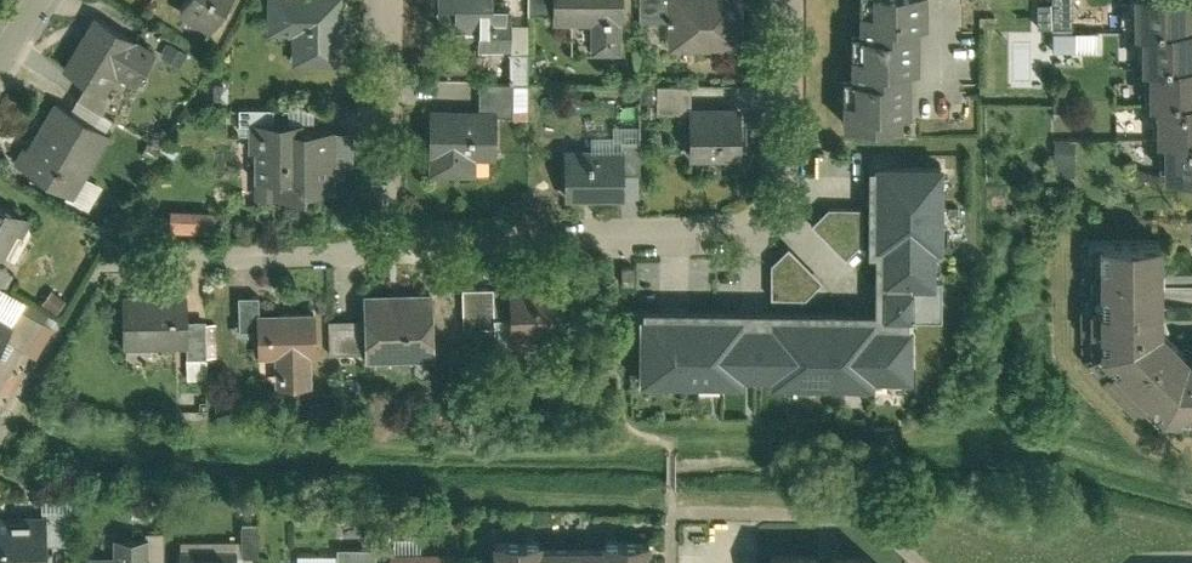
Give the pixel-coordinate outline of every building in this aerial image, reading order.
[(223,0),(170,0),(176,3),(169,15),(205,34),(223,0)] [(338,0),(263,0),(264,36),(289,36),(289,69),(339,69),(338,0)] [(477,1),(477,0),(435,0),(435,1),(451,1),(451,32),(473,32),(473,52),(507,52),(507,32),(501,32),(501,1),(477,1)] [(548,7),(548,25),(587,25),(587,55),(617,55),(617,0),(548,0),(548,7)] [(664,20),(664,0),(633,0),(633,20),(664,20)] [(664,20),(664,54),(738,54),(738,0),(664,0),(664,20)] [(921,0),(856,0),(855,32),(847,32),(846,77),(850,77),(850,99),(839,99),(838,124),(898,124),(898,113),(907,113),(908,68),(915,68),(916,22),(921,23),(921,0)] [(1067,33),(1067,0),(1047,0),(1046,33),(1067,33)] [(1128,34),(1137,34),(1137,70),(1144,70),(1144,104),(1150,104),(1151,141),(1160,141),(1160,176),(1191,176),(1191,30),(1186,30),(1186,0),(1128,0),(1128,34)] [(80,85),(99,95),(111,75),(129,86),(149,51),(88,15),(56,70),(80,85)] [(507,32),(507,52),(507,56),(522,56),(522,20),(507,20),(507,32)] [(1046,33),(1046,52),(1079,52),(1079,33),(1067,33),(1046,33)] [(522,56),(507,56),(505,56),(505,86),(508,86),(522,86),(522,56)] [(80,85),(71,100),(97,115),(106,99),(99,95),(80,85)] [(655,113),(684,113),(684,107),(687,107),(688,85),(655,85),(655,113)] [(476,86),(476,111),(493,111),(492,118),(511,118),(508,86),(505,86),(476,86)] [(71,100),(64,112),(90,127),(97,115),(71,100)] [(81,181),(107,136),(90,127),(64,112),(49,103),(12,166),(62,195),(70,200),(81,181)] [(736,161),(736,108),(687,107),(684,107),(684,113),(684,161),(736,161)] [(1064,123),(1065,107),(1048,107),(1048,122),(1064,123)] [(245,124),(268,124),(268,110),(234,110),(234,126),(245,126),(245,124)] [(476,111),(427,110),(425,178),(470,179),(470,164),(492,165),(492,118),(493,111),(476,111)] [(250,201),(298,201),(298,193),(329,193),(329,168),(329,132),(299,132),(299,124),(268,124),(245,124),(245,126),(245,153),(250,153),(250,201)] [(619,147),(620,173),(637,173),(636,130),(607,131),(607,147),(619,147)] [(329,132),(329,168),(350,168),(350,133),(329,132)] [(1069,178),(1070,145),(1049,144),(1048,177),(1069,178)] [(558,148),(559,202),(620,201),(620,173),(619,147),(607,147),(558,148)] [(943,163),(868,164),(869,316),(642,318),(643,389),(913,387),(913,326),(944,325),(943,163)] [(97,190),(81,181),(70,200),(62,195),(59,200),(83,214),(97,190)] [(5,264),(28,223),(0,208),(0,261),(5,264)] [(829,213),(813,228),(845,262),(861,247),(861,213),(829,213)] [(191,221),(163,222),(163,236),(192,236),(191,221)] [(1162,236),(1090,238),(1094,368),(1166,429),(1191,428),(1191,358),(1165,336),(1162,236)] [(788,252),(772,269),(771,301),(806,303),(823,285),(788,252)] [(629,290),(629,270),(616,271),(617,291),(629,290)] [(565,283),(505,284),(505,292),(505,319),(506,350),(506,357),(546,357),(546,339),(552,332),(566,332),(565,283)] [(506,350),(505,319),(505,292),(488,293),(455,293),(456,323),(488,323),(489,350),(506,350)] [(183,295),(119,295),(120,352),(183,352),(183,322),(183,295)] [(8,325),(0,339),(0,343),(30,361),(48,331),(16,312),(19,307),(0,296),(0,320),(8,325)] [(427,296),(360,298),(360,323),(362,355),(362,367),(430,365),(427,296)] [(233,333),(251,332),(251,316),(255,316),(255,297),(233,298),(233,333)] [(255,316),(251,316),(251,332),(252,359),(268,359),(269,390),(307,389),(306,358),(311,358),(310,314),(255,316)] [(8,325),(0,320),(0,339),(8,325)] [(200,322),(183,322),(183,352),(183,360),(200,360),(200,356),(200,328),(200,322)] [(324,356),(362,355),(360,323),(323,324),(324,356)] [(200,328),(200,356),(211,356),(211,328),(200,328)] [(39,541),(40,515),(0,514),(0,562),(39,562),(39,541)] [(40,515),(39,541),(58,541),(59,515),(40,515)] [(237,526),(237,556),(254,556),(254,526),(237,526)] [(143,562),(158,562),(158,537),(143,537),(143,539),(143,562)] [(366,553),(370,553),(370,538),(357,538),(357,550),(322,549),(321,562),(366,562),(366,553)] [(143,539),(107,539),(107,557),(82,557),(82,562),(143,562),(143,539)] [(488,562),(645,562),(646,543),(596,542),(596,548),(535,548),(536,541),(488,541),(488,562)] [(231,552),(173,551),(173,562),(231,562),(231,552)] [(384,554),(384,562),(448,562),(448,554),(384,554)]
